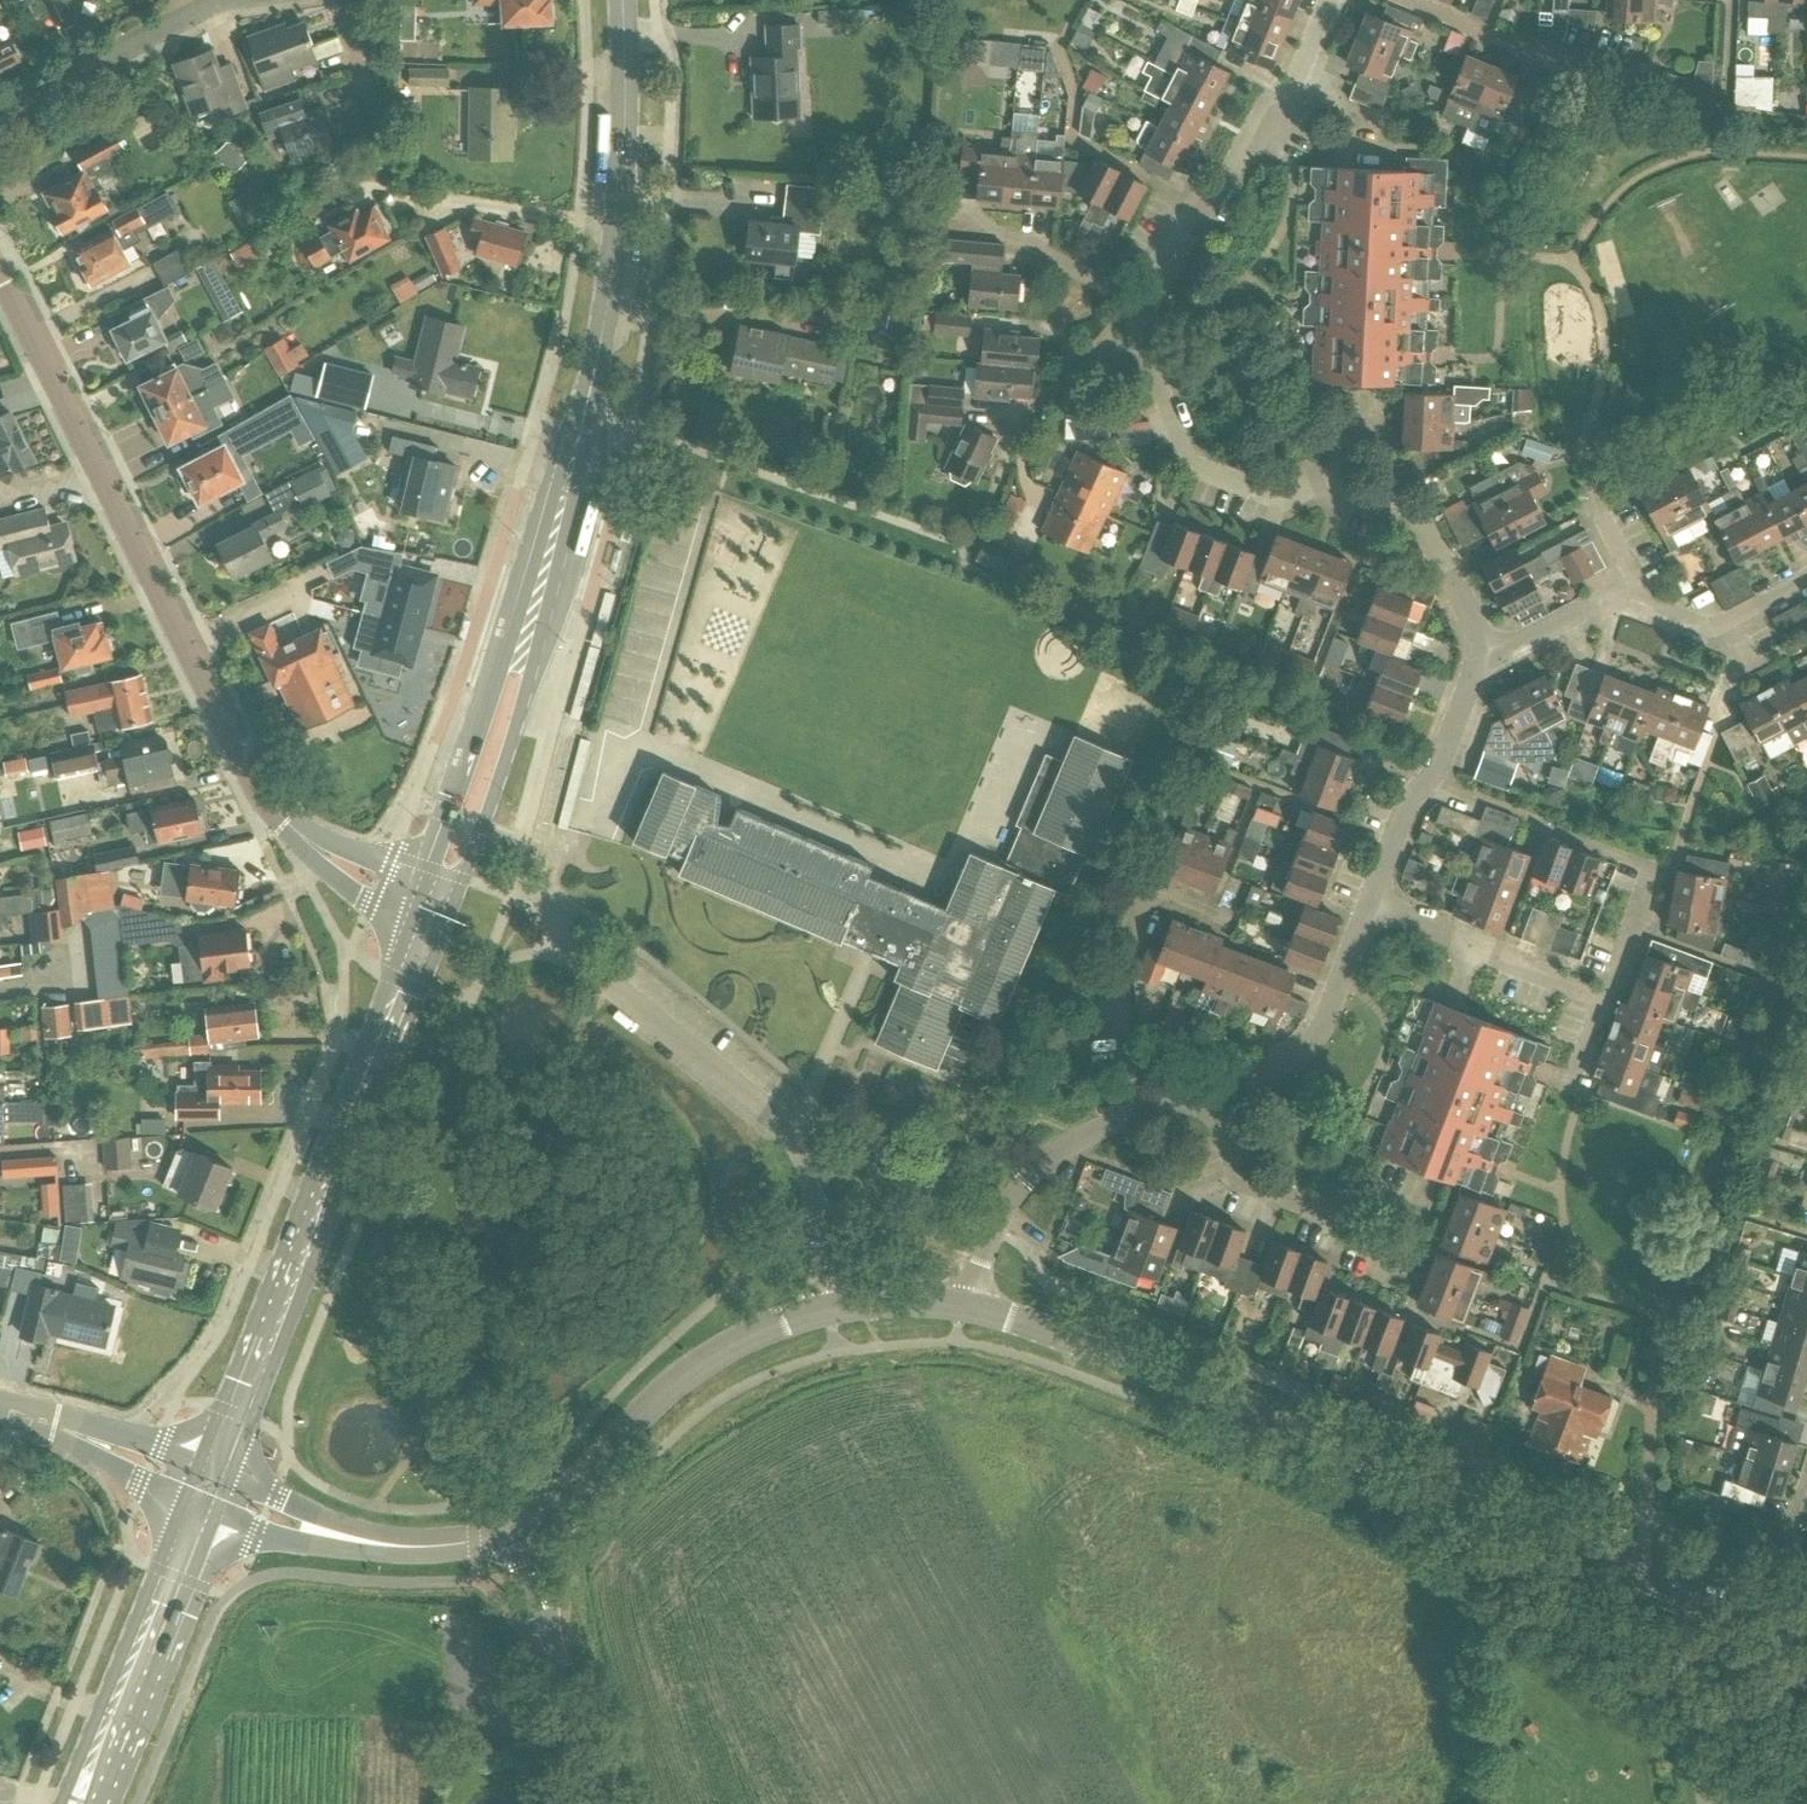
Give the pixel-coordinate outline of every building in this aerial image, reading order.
[(54,24),(70,16),(62,0),(42,0),(54,24)] [(472,6),(501,4),(502,22),(549,20),(549,17),(553,14),(553,4),(548,2),(548,0),(472,0),(472,6)] [(1207,9),(1226,15),(1230,0),(1229,0),(1209,0),(1207,9)] [(1285,15),(1248,0),(1246,0),(1239,15),(1230,11),(1226,20),(1281,43),(1288,28),(1281,25),(1285,15)] [(1300,0),(1248,0),(1285,15),(1289,5),(1296,8),(1300,0)] [(1471,13),(1486,19),(1494,0),(1476,0),(1471,13)] [(1552,12),(1568,14),(1569,0),(1553,0),(1552,12)] [(1672,0),(1609,0),(1609,6),(1613,6),(1612,17),(1655,20),(1656,3),(1672,4),(1672,0)] [(1778,0),(1749,0),(1748,16),(1767,17),(1767,14),(1777,14),(1778,0)] [(1191,16),(1194,7),(1178,1),(1175,10),(1191,16)] [(1427,20),(1418,17),(1387,4),(1381,19),(1369,13),(1363,28),(1366,30),(1362,40),(1402,57),(1410,60),(1427,20)] [(1500,10),(1497,19),(1503,27),(1513,25),(1516,16),(1510,8),(1500,10)] [(1583,8),(1582,26),(1593,29),(1594,26),(1595,23),(1596,9),(1583,8)] [(865,24),(880,26),(882,10),(867,9),(865,24)] [(1766,32),(1776,32),(1777,14),(1767,14),(1767,17),(1766,32)] [(1784,44),(1786,15),(1777,14),(1776,32),(1775,44),(1776,44),(1784,44)] [(1213,95),(1220,81),(1217,79),(1222,68),(1214,64),(1222,51),(1191,35),(1162,19),(1157,28),(1167,36),(1153,63),(1158,65),(1172,72),(1172,73),(1213,95)] [(1276,56),(1281,43),(1226,20),(1223,28),(1232,32),(1225,49),(1265,65),(1269,54),(1276,56)] [(314,60),(310,46),(302,24),(286,30),(284,27),(272,31),(271,31),(245,39),(262,91),(295,80),(291,68),(314,60)] [(752,120),(798,118),(796,50),(799,50),(798,28),(766,28),(766,60),(751,60),(752,120)] [(989,64),(991,40),(965,37),(962,61),(989,64)] [(22,62),(12,40),(0,46),(0,72),(22,62)] [(1393,78),(1402,57),(1362,40),(1358,50),(1354,49),(1348,63),(1361,69),(1355,83),(1386,95),(1393,78)] [(1020,44),(1017,66),(1017,68),(1043,71),(1046,47),(1020,44)] [(215,68),(209,52),(174,64),(191,113),(214,105),(220,119),(240,111),(243,119),(258,103),(256,98),(246,101),(232,63),(215,68)] [(1712,101),(1714,60),(1698,59),(1693,79),(1663,70),(1658,89),(1694,100),(1712,101)] [(1474,64),(1463,60),(1441,116),(1467,126),(1491,68),(1475,61),(1474,64)] [(1172,73),(1172,72),(1158,65),(1153,74),(1168,81),(1159,97),(1159,98),(1160,98),(1170,103),(1196,117),(1202,107),(1205,109),(1213,95),(1172,73)] [(417,68),(409,67),(409,86),(415,86),(449,86),(449,68),(417,68)] [(1491,68),(1467,126),(1468,126),(1470,131),(1487,137),(1493,135),(1495,130),(1516,138),(1519,129),(1535,89),(1514,81),(1504,77),(1505,73),(1491,68)] [(1090,91),(1096,94),(1104,76),(1091,70),(1083,88),(1090,91)] [(1771,101),(1772,77),(1757,76),(1756,100),(1771,101)] [(1380,111),(1386,95),(1355,83),(1349,98),(1380,111)] [(509,156),(509,88),(471,88),(471,156),(509,156)] [(1095,112),(1102,97),(1096,94),(1090,91),(1083,106),(1095,112)] [(1159,98),(1159,97),(1147,91),(1142,100),(1155,106),(1160,98),(1159,98)] [(306,114),(301,99),(260,112),(269,139),(283,134),(291,157),(333,144),(321,109),(306,114)] [(1202,120),(1196,117),(1170,103),(1157,127),(1196,147),(1209,123),(1203,119),(1202,120)] [(1168,180),(1176,166),(1184,170),(1196,147),(1157,127),(1147,121),(1137,139),(1139,146),(1146,150),(1138,165),(1168,180)] [(1031,198),(1037,131),(1025,130),(1015,137),(1010,137),(1004,199),(1020,200),(1020,197),(1031,198)] [(1058,208),(1059,191),(1062,160),(1062,159),(1063,159),(1064,142),(1054,141),(1053,158),(1036,156),(1038,131),(1037,131),(1031,198),(1042,199),(1041,206),(1058,208)] [(94,191),(90,183),(103,175),(113,170),(107,158),(125,148),(116,132),(74,154),(83,171),(43,192),(54,212),(52,212),(54,216),(51,221),(56,230),(61,230),(63,233),(113,206),(102,187),(94,191)] [(1004,199),(1010,137),(1001,136),(1000,153),(982,151),(983,144),(963,143),(957,198),(980,200),(980,193),(989,194),(989,197),(1004,199)] [(235,172),(246,161),(227,141),(216,152),(235,172)] [(1094,223),(1121,172),(1094,158),(1092,163),(1062,160),(1059,191),(1080,193),(1093,200),(1084,218),(1094,223)] [(1444,206),(1446,160),(1407,158),(1406,172),(1311,166),(1310,182),(1316,188),(1315,200),(1308,205),(1308,220),(1325,220),(1325,239),(1317,239),(1316,253),(1324,253),(1323,271),(1305,271),(1304,288),(1311,295),(1309,305),(1302,310),(1302,326),(1320,327),(1319,345),(1314,345),(1312,378),(1402,382),(1422,383),(1434,384),(1435,367),(1429,362),(1430,352),(1437,346),(1438,330),(1425,329),(1426,311),(1439,312),(1439,299),(1427,298),(1428,279),(1440,280),(1442,264),(1436,257),(1437,246),(1443,242),(1443,225),(1431,224),(1432,206),(1444,206)] [(1121,172),(1094,223),(1102,227),(1112,209),(1129,218),(1146,185),(1121,172)] [(747,257),(776,260),(774,277),(793,279),(794,262),(797,233),(820,235),(825,189),(786,185),(782,224),(751,221),(747,257)] [(148,227),(166,217),(178,211),(168,190),(137,207),(107,223),(110,230),(73,250),(81,265),(78,273),(83,282),(91,284),(91,285),(130,263),(123,249),(141,240),(135,229),(145,223),(148,227)] [(386,223),(376,207),(358,217),(355,211),(330,225),(332,229),(319,236),(318,234),(302,243),(315,266),(331,257),(344,249),(350,261),(390,240),(382,226),(386,223)] [(251,208),(236,216),(241,225),(256,217),(251,208)] [(495,224),(486,222),(487,220),(473,216),(468,235),(481,239),(477,254),(516,265),(525,233),(508,228),(509,223),(496,220),(495,224)] [(442,275),(462,267),(445,227),(424,235),(442,275)] [(1017,310),(1018,301),(1020,275),(1000,273),(1002,244),(948,239),(946,260),(974,262),(969,306),(1017,310)] [(191,270),(179,247),(152,262),(165,285),(191,270)] [(196,268),(206,286),(224,320),(243,310),(224,276),(215,258),(196,268)] [(412,302),(428,292),(418,278),(402,288),(412,302)] [(127,358),(165,339),(156,322),(176,300),(169,284),(108,315),(109,317),(110,316),(116,328),(112,330),(118,341),(116,345),(121,355),(126,356),(127,358)] [(871,312),(868,323),(885,327),(887,317),(871,312)] [(969,336),(971,316),(936,312),(933,333),(969,336)] [(456,354),(462,326),(427,317),(416,360),(395,355),(391,374),(412,379),(410,384),(442,392),(444,381),(474,389),(479,368),(449,361),(451,353),(456,354)] [(843,382),(849,353),(839,351),(840,346),(790,335),(743,325),(733,369),(780,380),(782,373),(832,384),(833,380),(843,382)] [(1037,368),(1040,337),(1020,335),(1021,331),(986,328),(983,364),(1034,368),(1037,368)] [(182,330),(165,339),(170,350),(188,341),(182,330)] [(290,349),(284,337),(263,349),(276,370),(279,375),(298,363),(298,361),(309,354),(302,342),(290,349)] [(207,388),(223,379),(225,377),(217,361),(204,368),(185,362),(175,367),(173,363),(160,370),(161,374),(140,385),(143,389),(141,392),(145,399),(148,400),(154,414),(207,388)] [(294,371),(289,389),(364,408),(372,375),(324,362),(320,377),(294,371)] [(1034,368),(983,364),(977,363),(974,397),(1010,401),(1011,396),(1031,398),(1034,368)] [(207,388),(154,414),(161,427),(160,430),(163,438),(166,439),(168,443),(190,432),(192,436),(206,428),(197,411),(203,408),(201,404),(212,398),(212,400),(229,391),(223,379),(207,388)] [(1422,393),(1422,383),(1402,382),(1401,392),(1405,393),(1404,419),(1453,422),(1454,404),(1470,405),(1471,397),(1488,398),(1488,387),(1468,386),(1467,395),(1455,394),(1454,395),(1422,393)] [(963,408),(964,387),(929,384),(911,383),(909,403),(910,403),(927,404),(963,408)] [(216,436),(221,445),(223,445),(227,453),(301,414),(290,394),(216,436)] [(350,431),(355,410),(316,400),(310,425),(332,468),(356,455),(343,429),(350,431)] [(963,408),(927,404),(910,403),(907,437),(926,439),(927,422),(961,425),(963,408)] [(1513,427),(1531,426),(1531,410),(1513,411),(1513,427)] [(0,416),(0,472),(12,466),(14,470),(34,461),(9,412),(0,416)] [(1105,439),(1105,419),(1075,419),(1075,439),(1105,439)] [(1452,439),(1453,422),(1404,419),(1403,446),(1452,449),(1467,450),(1468,440),(1452,439)] [(978,482),(998,439),(965,424),(945,468),(948,469),(950,478),(965,486),(973,480),(978,482)] [(1801,427),(1790,433),(1800,452),(1798,453),(1806,469),(1806,440),(1801,427)] [(401,509),(418,512),(444,519),(457,466),(434,460),(437,445),(392,435),(388,451),(413,457),(409,473),(397,471),(389,502),(402,505),(401,509)] [(1526,437),(1521,453),(1548,462),(1553,446),(1526,437)] [(242,480),(227,453),(223,445),(221,445),(210,451),(208,447),(199,452),(201,456),(180,467),(182,471),(178,478),(185,490),(193,490),(199,503),(242,480)] [(1107,514),(1126,473),(1080,451),(1061,492),(1107,514)] [(1798,453),(1792,456),(1806,482),(1789,491),(1806,526),(1806,469),(1798,453)] [(1705,474),(1718,467),(1712,455),(1698,462),(1705,474)] [(1534,469),(1533,466),(1519,461),(1489,476),(1520,534),(1543,522),(1532,499),(1547,492),(1535,469),(1534,469)] [(1760,493),(1768,489),(1761,474),(1755,463),(1747,467),(1760,493)] [(303,508),(330,495),(332,500),(342,495),(338,487),(334,489),(333,488),(336,487),(326,468),(319,471),(317,467),(290,480),(263,493),(273,512),(279,509),(281,513),(301,504),(303,508)] [(1719,527),(1714,517),(1689,468),(1663,482),(1686,526),(1703,518),(1710,531),(1719,527)] [(1765,504),(1766,504),(1760,493),(1745,501),(1731,475),(1724,479),(1730,490),(1728,491),(1759,550),(1782,538),(1765,504)] [(1495,546),(1520,534),(1489,476),(1469,487),(1476,500),(1472,502),(1472,503),(1446,516),(1461,547),(1488,533),(1495,546)] [(1686,526),(1663,482),(1640,494),(1663,538),(1670,552),(1693,539),(1686,526)] [(1736,562),(1759,550),(1728,491),(1721,495),(1729,510),(1714,517),(1719,527),(1736,562)] [(1806,530),(1806,526),(1789,491),(1766,504),(1765,504),(1782,538),(1785,542),(1806,530)] [(1089,553),(1107,514),(1061,492),(1043,532),(1089,553)] [(45,506),(0,517),(0,550),(11,547),(19,575),(46,568),(53,571),(65,568),(68,562),(73,561),(64,523),(50,527),(45,506)] [(233,576),(271,557),(263,539),(288,526),(279,509),(273,512),(249,523),(251,528),(218,544),(233,576)] [(379,520),(356,529),(362,545),(384,549),(389,523),(379,520)] [(1187,568),(1200,532),(1173,522),(1172,526),(1157,520),(1139,566),(1165,576),(1170,562),(1187,568)] [(1580,545),(1592,539),(1586,528),(1540,551),(1541,554),(1523,564),(1514,548),(1481,565),(1494,590),(1580,545)] [(1207,592),(1226,542),(1200,532),(1187,568),(1204,575),(1198,589),(1207,592)] [(1284,591),(1302,544),(1276,534),(1266,562),(1252,556),(1240,588),(1255,593),(1259,582),(1284,591)] [(1025,581),(1035,559),(986,536),(976,559),(1025,581)] [(1592,567),(1595,572),(1606,567),(1592,539),(1580,545),(1592,567)] [(1240,588),(1252,556),(1253,553),(1226,542),(1207,592),(1217,596),(1223,582),(1239,588),(1240,588)] [(1303,614),(1327,553),(1302,544),(1284,591),(1301,597),(1295,611),(1303,614)] [(360,545),(352,550),(359,565),(374,569),(371,579),(381,581),(376,601),(366,598),(365,604),(424,620),(434,575),(400,565),(402,551),(384,549),(362,545),(360,545)] [(1595,572),(1592,567),(1580,545),(1494,590),(1507,615),(1540,598),(1532,582),(1550,573),(1551,574),(1564,568),(1572,584),(1595,572)] [(1327,553),(1303,614),(1311,617),(1317,603),(1334,610),(1352,563),(1327,553)] [(1710,582),(1717,597),(1748,581),(1740,566),(1710,582)] [(1415,632),(1419,623),(1405,617),(1411,600),(1417,586),(1382,573),(1377,587),(1366,614),(1415,632)] [(1685,576),(1675,582),(1682,594),(1692,589),(1685,576)] [(1748,581),(1717,597),(1725,610),(1755,595),(1748,581)] [(1806,615),(1806,613),(1802,603),(1771,618),(1776,627),(1790,620),(1792,622),(1806,615)] [(362,611),(354,641),(373,646),(371,654),(411,664),(421,626),(424,620),(365,604),(362,611)] [(1191,638),(1196,624),(1199,615),(1171,604),(1163,628),(1173,631),(1191,638)] [(62,626),(58,610),(29,617),(11,622),(17,649),(56,639),(63,666),(67,666),(70,677),(93,671),(90,660),(110,655),(109,654),(114,648),(111,637),(105,635),(102,622),(80,627),(79,622),(62,626)] [(1411,642),(1415,632),(1366,614),(1357,640),(1392,653),(1405,658),(1410,646),(1411,642)] [(282,646),(270,621),(247,632),(259,656),(261,655),(275,686),(281,683),(302,728),(353,705),(332,659),(335,657),(321,627),(282,646)] [(1210,645),(1216,632),(1196,624),(1191,638),(1210,645)] [(1281,673),(1290,651),(1264,641),(1256,663),(1281,673)] [(1328,649),(1323,662),(1339,668),(1343,655),(1328,649)] [(1307,683),(1315,661),(1290,651),(1281,673),(1307,683)] [(1806,665),(1806,654),(1794,661),(1799,669),(1806,665)] [(1410,697),(1421,671),(1386,657),(1379,674),(1364,669),(1361,678),(1410,697)] [(1577,701),(1589,670),(1575,664),(1563,695),(1577,701)] [(30,689),(63,682),(59,667),(27,674),(30,689)] [(1628,684),(1603,675),(1589,670),(1577,701),(1591,706),(1586,721),(1604,727),(1598,741),(1606,744),(1628,684)] [(112,701),(144,694),(139,674),(107,681),(65,690),(68,705),(87,700),(90,710),(113,706),(112,701)] [(1558,740),(1551,726),(1566,718),(1544,675),(1519,687),(1549,745),(1558,740)] [(1790,686),(1806,719),(1806,677),(1790,686)] [(1400,724),(1410,697),(1361,678),(1357,688),(1372,694),(1365,711),(1400,724)] [(1806,731),(1806,719),(1790,686),(1787,679),(1764,692),(1793,745),(1798,754),(1806,749),(1806,736),(1805,732),(1806,731)] [(1655,694),(1654,694),(1628,684),(1606,744),(1615,748),(1620,734),(1637,741),(1642,729),(1641,729),(1655,694)] [(1542,748),(1549,745),(1519,687),(1495,700),(1504,717),(1492,722),(1482,751),(1483,751),(1480,760),(1509,769),(1511,761),(1512,762),(1519,743),(1535,734),(1542,748)] [(1657,764),(1682,698),(1656,688),(1654,694),(1655,694),(1641,729),(1642,729),(1658,735),(1648,761),(1657,764)] [(1769,758),(1793,745),(1764,692),(1740,705),(1747,718),(1732,726),(1749,755),(1764,748),(1769,758)] [(87,700),(68,705),(71,717),(93,712),(98,731),(118,727),(118,728),(150,720),(144,694),(112,701),(113,706),(90,710),(87,700)] [(1707,707),(1682,698),(1657,764),(1665,767),(1672,748),(1689,754),(1686,761),(1700,766),(1713,734),(1699,729),(1707,707)] [(1227,717),(1221,730),(1237,736),(1242,723),(1227,717)] [(1349,784),(1358,760),(1349,757),(1355,740),(1320,726),(1315,740),(1304,736),(1297,754),(1282,748),(1279,758),(1349,784)] [(1736,762),(1749,755),(1732,726),(1720,732),(1736,762)] [(1091,857),(1132,759),(1074,735),(1064,760),(1047,753),(1038,774),(1016,825),(1022,827),(1004,868),(970,853),(947,908),(869,874),(873,865),(737,807),(730,823),(718,822),(721,796),(661,771),(632,840),(682,861),(677,873),(839,942),(840,938),(901,963),(894,978),(901,981),(875,1043),(936,1068),(940,1060),(962,1070),(977,1035),(955,1025),(962,1008),(997,1023),(1054,889),(1068,895),(1082,861),(1087,863),(1090,856),(1091,857)] [(1229,766),(1238,744),(1215,735),(1206,757),(1229,766)] [(132,791),(174,781),(165,740),(122,749),(124,755),(105,759),(109,778),(110,786),(130,782),(132,791)] [(56,778),(99,770),(94,742),(50,752),(56,778)] [(30,771),(46,768),(43,755),(28,758),(30,771)] [(6,776),(29,771),(26,757),(3,761),(6,776)] [(1294,764),(1291,773),(1305,778),(1299,796),(1339,811),(1349,784),(1294,764)] [(1619,787),(1624,773),(1601,765),(1596,780),(1619,787)] [(1756,803),(1778,801),(1764,774),(1746,783),(1756,803)] [(1248,799),(1252,788),(1229,779),(1225,790),(1248,799)] [(1646,786),(1633,781),(1629,791),(1642,796),(1646,786)] [(1663,788),(1651,786),(1649,796),(1661,798),(1663,788)] [(1676,789),(1664,787),(1662,798),(1674,800),(1676,789)] [(1274,806),(1278,797),(1262,791),(1258,801),(1274,806)] [(201,830),(205,825),(203,815),(197,814),(194,799),(152,807),(126,813),(131,833),(156,828),(159,841),(201,833),(201,830)] [(1286,825),(1289,812),(1265,807),(1263,820),(1286,825)] [(1338,851),(1348,824),(1312,811),(1302,838),(1338,851)] [(56,848),(65,846),(64,839),(92,833),(87,812),(49,820),(56,848)] [(1471,862),(1518,879),(1527,855),(1506,847),(1512,831),(1480,820),(1464,813),(1458,829),(1480,838),(1471,862)] [(1205,836),(1188,830),(1180,827),(1162,873),(1188,883),(1205,836)] [(1205,836),(1188,883),(1214,892),(1237,830),(1228,827),(1222,843),(1205,836)] [(1428,845),(1432,836),(1421,832),(1418,841),(1428,845)] [(1257,851),(1260,842),(1244,836),(1241,846),(1257,851)] [(1328,878),(1338,851),(1302,838),(1293,864),(1328,878)] [(1558,883),(1571,849),(1543,838),(1531,872),(1558,883)] [(97,872),(139,863),(136,844),(94,853),(97,872)] [(1254,859),(1257,851),(1241,846),(1238,853),(1254,859)] [(1585,893),(1598,860),(1571,849),(1558,883),(1585,893)] [(1729,862),(1686,854),(1683,873),(1676,872),(1671,898),(1729,908),(1736,909),(1760,913),(1761,910),(1779,914),(1782,900),(1763,897),(1762,904),(1723,897),(1726,881),(1729,862)] [(190,864),(191,862),(191,860),(175,858),(174,862),(165,861),(163,876),(190,879),(187,897),(192,898),(191,902),(197,910),(206,911),(214,905),(215,901),(233,904),(233,901),(239,898),(240,888),(236,884),(238,871),(190,864)] [(1421,873),(1425,864),(1409,858),(1405,867),(1421,873)] [(1283,891),(1318,904),(1328,878),(1293,864),(1282,860),(1272,887),(1283,891)] [(1508,906),(1518,879),(1471,862),(1465,879),(1457,876),(1453,885),(1508,906)] [(1419,881),(1421,873),(1405,867),(1402,874),(1419,881)] [(86,872),(56,878),(60,908),(63,927),(82,917),(81,917),(84,915),(91,910),(86,872)] [(1259,907),(1265,889),(1252,884),(1246,902),(1259,907)] [(1499,931),(1508,906),(1453,885),(1450,892),(1459,895),(1452,913),(1499,931)] [(5,914),(40,910),(53,899),(51,887),(34,889),(31,893),(0,896),(0,914),(5,914)] [(1725,930),(1728,916),(1729,908),(1671,898),(1667,924),(1681,927),(1678,938),(1691,943),(1711,950),(1714,933),(1716,934),(1717,929),(1725,930)] [(91,910),(82,917),(91,929),(120,916),(108,899),(91,910)] [(146,942),(143,910),(121,904),(125,945),(146,942)] [(1329,945),(1339,918),(1304,905),(1297,921),(1282,916),(1278,926),(1329,945)] [(1534,944),(1547,912),(1532,907),(1520,938),(1534,944)] [(60,908),(27,912),(31,941),(64,936),(63,927),(60,908)] [(1550,950),(1562,918),(1547,912),(1534,944),(1550,950)] [(92,942),(123,939),(120,916),(91,929),(92,942)] [(1185,972),(1200,931),(1171,920),(1158,955),(1143,949),(1137,965),(1148,969),(1147,972),(1159,977),(1164,964),(1185,972)] [(1319,972),(1329,945),(1278,926),(1275,935),(1290,941),(1284,959),(1319,972)] [(184,944),(178,945),(180,963),(200,960),(202,979),(203,982),(225,979),(224,969),(237,967),(237,965),(249,964),(245,929),(200,935),(201,942),(184,944)] [(1563,949),(1577,955),(1585,936),(1570,930),(1563,949)] [(1207,980),(1220,945),(1222,939),(1200,931),(1185,972),(1206,979),(1207,980)] [(125,953),(124,945),(123,939),(92,942),(94,956),(125,953)] [(1712,961),(1676,948),(1657,941),(1651,957),(1646,955),(1636,981),(1697,1003),(1701,994),(1685,988),(1691,972),(1706,978),(1712,961)] [(1740,962),(1744,950),(1724,943),(1720,954),(1737,961),(1740,962)] [(1221,1015),(1244,954),(1220,945),(1207,980),(1206,979),(1202,989),(1201,992),(1218,998),(1213,1011),(1221,1015)] [(125,953),(94,956),(95,971),(127,967),(125,953)] [(1251,1011),(1269,964),(1244,954),(1221,1015),(1230,1018),(1235,1005),(1251,1011)] [(23,973),(22,962),(0,964),(0,976),(23,973)] [(1269,964),(1251,1011),(1268,1018),(1263,1030),(1272,1034),(1281,1009),(1303,1017),(1309,1003),(1287,995),(1295,973),(1269,964)] [(128,982),(127,967),(95,971),(97,985),(128,982)] [(1694,1010),(1697,1003),(1636,981),(1627,1005),(1627,1006),(1661,1018),(1660,1019),(1672,1023),(1673,1023),(1673,1022),(1679,1005),(1694,1010)] [(98,1000),(130,996),(128,982),(97,985),(98,1000)] [(1201,992),(1202,989),(1193,987),(1187,1002),(1196,1005),(1201,992)] [(130,996),(98,1000),(101,1026),(133,1022),(130,996)] [(132,1059),(151,1058),(211,1052),(211,1050),(228,1049),(228,1048),(246,1046),(246,1036),(258,1035),(254,1001),(206,1007),(209,1033),(188,1035),(189,1043),(131,1049),(132,1059)] [(1627,1006),(1627,1005),(1620,1002),(1611,1029),(1651,1043),(1660,1019),(1661,1018),(1627,1006)] [(1543,1063),(1549,1047),(1435,1003),(1423,1033),(1428,1035),(1421,1054),(1404,1048),(1398,1062),(1401,1069),(1397,1079),(1391,1084),(1385,1098),(1402,1104),(1395,1122),(1390,1120),(1378,1152),(1461,1184),(1458,1194),(1459,1194),(1477,1201),(1480,1191),(1492,1196),(1498,1180),(1495,1172),(1498,1163),(1506,1159),(1512,1144),(1500,1140),(1507,1121),(1519,1126),(1523,1114),(1512,1109),(1518,1094),(1529,1098),(1535,1082),(1532,1075),(1535,1066),(1543,1063)] [(82,1037),(81,1004),(56,1005),(57,1038),(82,1037)] [(1732,1043),(1740,1019),(1729,1015),(1721,1039),(1732,1043)] [(1673,1023),(1672,1023),(1664,1044),(1686,1053),(1691,1038),(1685,1036),(1688,1027),(1673,1022),(1673,1023)] [(38,1039),(37,1023),(21,1025),(22,1040),(38,1039)] [(10,1040),(10,1028),(0,1028),(0,1040),(10,1040)] [(1651,1043),(1611,1029),(1602,1053),(1657,1074),(1661,1064),(1666,1049),(1651,1043)] [(1233,1059),(1249,1054),(1242,1039),(1239,1044),(1233,1059)] [(10,1053),(10,1040),(0,1040),(0,1053),(10,1053)] [(1216,1059),(1221,1045),(1211,1041),(1206,1056),(1216,1059)] [(1602,1053),(1592,1079),(1600,1081),(1595,1095),(1650,1116),(1657,1097),(1653,1095),(1660,1075),(1657,1074),(1602,1053)] [(220,1117),(220,1100),(259,1100),(259,1071),(228,1071),(228,1065),(211,1065),(211,1060),(194,1060),(194,1083),(178,1084),(178,1100),(178,1117),(179,1117),(198,1117),(220,1117)] [(1705,1089),(1714,1066),(1700,1061),(1692,1084),(1705,1089)] [(51,1087),(51,1075),(24,1074),(24,1086),(51,1087)] [(1796,1076),(1788,1098),(1801,1103),(1805,1093),(1806,1094),(1806,1079),(1796,1076)] [(1788,1098),(1779,1122),(1792,1127),(1801,1103),(1788,1098)] [(1035,1124),(1040,1112),(1033,1109),(1028,1121),(1035,1124)] [(1692,1129),(1696,1117),(1677,1110),(1673,1122),(1692,1129)] [(1788,1140),(1792,1127),(1779,1122),(1774,1134),(1788,1140)] [(78,1123),(59,1125),(60,1138),(79,1137),(78,1123)] [(105,1169),(132,1166),(131,1149),(151,1148),(150,1135),(103,1138),(105,1169)] [(193,1153),(179,1147),(170,1168),(163,1184),(193,1197),(194,1206),(206,1211),(212,1205),(213,1206),(231,1166),(194,1150),(193,1153)] [(2,1176),(58,1172),(57,1155),(1,1159),(2,1176)] [(1775,1174),(1779,1162),(1766,1157),(1761,1169),(1775,1174)] [(1101,1218),(1108,1186),(1133,1191),(1137,1174),(1098,1166),(1096,1175),(1108,1177),(1105,1188),(1093,1185),(1087,1215),(1101,1218)] [(1775,1174),(1761,1169),(1756,1180),(1770,1185),(1775,1174)] [(80,1183),(79,1175),(62,1176),(65,1221),(94,1219),(92,1196),(91,1182),(80,1183)] [(1160,1222),(1171,1192),(1139,1180),(1128,1211),(1119,1236),(1165,1253),(1174,1227),(1160,1222)] [(1506,1212),(1477,1201),(1459,1194),(1450,1219),(1496,1237),(1503,1219),(1512,1222),(1516,1214),(1521,1216),(1524,1208),(1510,1202),(1506,1212)] [(1200,1271),(1218,1221),(1191,1211),(1178,1247),(1171,1264),(1181,1268),(1183,1264),(1200,1271)] [(110,1245),(127,1249),(120,1278),(154,1287),(152,1294),(169,1298),(171,1291),(177,1292),(177,1289),(183,1290),(189,1265),(183,1264),(186,1252),(176,1250),(181,1226),(152,1219),(152,1218),(117,1220),(116,1223),(110,1245)] [(1490,1252),(1496,1237),(1450,1219),(1440,1244),(1487,1262),(1487,1261),(1496,1265),(1499,1256),(1490,1252)] [(1251,1260),(1237,1255),(1246,1232),(1218,1221),(1200,1271),(1225,1280),(1223,1286),(1239,1292),(1251,1260)] [(61,1243),(57,1242),(59,1229),(44,1226),(42,1241),(39,1242),(37,1251),(40,1253),(39,1257),(0,1251),(0,1267),(15,1269),(16,1269),(17,1265),(34,1270),(46,1272),(48,1258),(54,1259),(58,1261),(61,1243)] [(1156,1279),(1165,1253),(1119,1236),(1112,1256),(1083,1244),(1058,1256),(1063,1258),(1062,1259),(1135,1287),(1140,1273),(1156,1279)] [(1548,1257),(1552,1247),(1536,1241),(1532,1251),(1548,1257)] [(1288,1287),(1301,1252),(1274,1242),(1264,1265),(1251,1260),(1239,1292),(1253,1298),(1257,1286),(1283,1296),(1286,1287),(1288,1287)] [(80,1249),(63,1246),(60,1260),(77,1263),(80,1249)] [(1748,1261),(1751,1249),(1737,1246),(1733,1258),(1748,1261)] [(1545,1264),(1548,1257),(1532,1251),(1530,1258),(1545,1264)] [(1328,1262),(1301,1252),(1288,1287),(1303,1293),(1298,1307),(1313,1313),(1319,1297),(1315,1296),(1328,1262)] [(1798,1252),(1790,1276),(1806,1281),(1806,1254),(1798,1252)] [(1426,1279),(1474,1297),(1480,1280),(1489,1283),(1492,1274),(1484,1271),(1483,1272),(1436,1254),(1426,1279)] [(1745,1273),(1748,1261),(1733,1258),(1730,1270),(1745,1273)] [(1790,1276),(1783,1299),(1806,1306),(1806,1281),(1790,1276)] [(1467,1313),(1474,1297),(1426,1279),(1416,1305),(1464,1323),(1464,1322),(1473,1326),(1476,1317),(1467,1313)] [(104,1343),(113,1306),(68,1295),(69,1293),(34,1284),(23,1333),(57,1342),(59,1332),(104,1343)] [(1299,1349),(1316,1355),(1315,1359),(1324,1363),(1349,1299),(1322,1290),(1299,1349)] [(1736,1309),(1739,1297),(1725,1294),(1722,1306),(1736,1309)] [(1362,1343),(1375,1309),(1349,1299),(1324,1363),(1323,1366),(1333,1370),(1338,1356),(1345,1337),(1362,1343)] [(1783,1299),(1776,1323),(1806,1332),(1806,1306),(1783,1299)] [(1526,1317),(1529,1308),(1512,1302),(1509,1311),(1526,1317)] [(1722,1306),(1719,1318),(1733,1321),(1736,1309),(1722,1306)] [(1381,1372),(1382,1371),(1402,1319),(1375,1309),(1362,1343),(1378,1349),(1371,1369),(1381,1372)] [(1516,1342),(1526,1317),(1509,1311),(1504,1324),(1486,1317),(1480,1319),(1477,1327),(1499,1335),(1499,1336),(1516,1342)] [(1776,1323),(1769,1346),(1806,1358),(1806,1332),(1776,1323)] [(1436,1344),(1436,1341),(1439,1334),(1412,1324),(1398,1358),(1415,1365),(1409,1378),(1412,1379),(1407,1392),(1415,1395),(1420,1382),(1435,1343),(1436,1344)] [(1304,1336),(1305,1331),(1293,1327),(1286,1346),(1298,1351),(1299,1349),(1304,1336)] [(1435,1343),(1420,1382),(1456,1396),(1461,1383),(1476,1389),(1483,1405),(1493,1401),(1505,1368),(1488,1362),(1491,1354),(1464,1344),(1462,1351),(1436,1341),(1436,1344),(1435,1343)] [(1724,1358),(1727,1345),(1713,1342),(1710,1354),(1724,1358)] [(1806,1364),(1806,1358),(1769,1346),(1762,1370),(1802,1381),(1806,1364)] [(1596,1439),(1600,1429),(1599,1429),(1611,1397),(1579,1386),(1586,1367),(1550,1354),(1543,1373),(1531,1408),(1541,1412),(1529,1445),(1579,1463),(1589,1437),(1596,1439)] [(1724,1358),(1710,1354),(1707,1366),(1722,1370),(1724,1358)] [(1795,1406),(1802,1381),(1762,1370),(1755,1394),(1751,1406),(1781,1415),(1784,1403),(1795,1406)] [(1382,1371),(1381,1372),(1376,1386),(1386,1389),(1391,1375),(1382,1371)] [(1348,1378),(1335,1373),(1327,1392),(1340,1397),(1348,1378)] [(1427,1426),(1434,1407),(1416,1400),(1409,1419),(1427,1426)] [(1394,1405),(1382,1401),(1378,1413),(1389,1418),(1394,1405)] [(1788,1468),(1797,1440),(1779,1435),(1783,1420),(1740,1408),(1735,1424),(1749,1428),(1742,1454),(1788,1468)] [(1781,1494),(1788,1468),(1742,1454),(1734,1481),(1724,1478),(1719,1494),(1762,1507),(1767,1490),(1781,1494)] [(1715,1505),(1720,1488),(1700,1481),(1694,1499),(1715,1505)] [(41,1543),(17,1533),(20,1527),(0,1519),(0,1586),(15,1592),(28,1559),(33,1561),(41,1543)]
